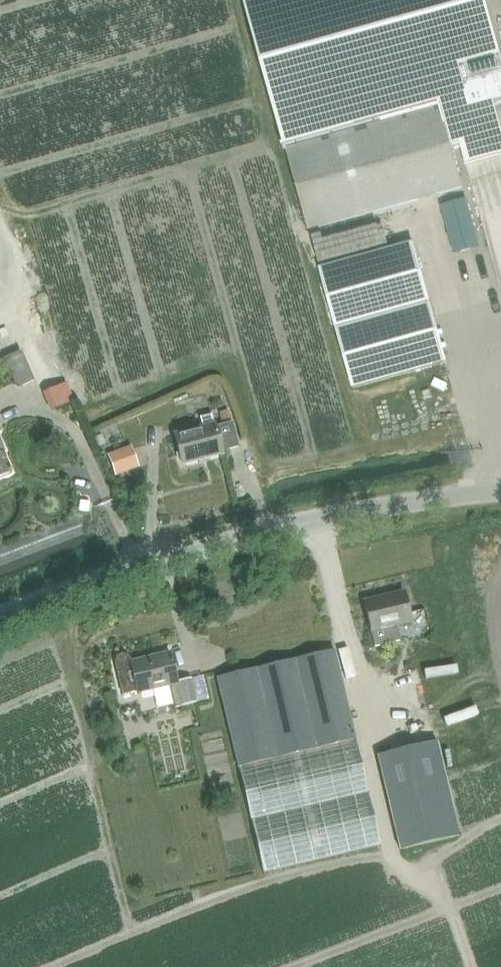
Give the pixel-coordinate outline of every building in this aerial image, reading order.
[(309,231),(325,227),(327,237),(375,224),(372,214),(463,188),(452,149),(460,147),(500,135),(500,133),(493,104),(500,102),(500,60),(484,0),(244,0),(309,231)] [(500,220),(500,173),(491,175),(500,220)] [(465,200),(442,207),(455,253),(479,246),(465,200)] [(353,388),(446,362),(413,243),(320,269),(353,388)] [(202,427),(174,434),(182,464),(222,453),(221,451),(238,446),(231,422),(215,427),(212,414),(200,418),(202,427)] [(12,473),(10,469),(10,470),(2,453),(4,452),(0,442),(0,478),(9,474),(12,473)] [(130,450),(110,457),(115,470),(135,464),(130,450)] [(404,592),(364,601),(374,647),(400,641),(396,625),(411,622),(404,592)] [(238,767),(355,738),(332,649),(215,678),(238,767)] [(170,653),(131,662),(131,660),(129,656),(125,654),(121,654),(117,656),(115,660),(115,664),(122,695),(137,691),(137,692),(169,684),(175,707),(196,702),(191,679),(177,682),(170,653)] [(380,844),(355,738),(238,767),(263,873),(380,844)] [(437,742),(377,757),(400,851),(460,837),(437,742)]
